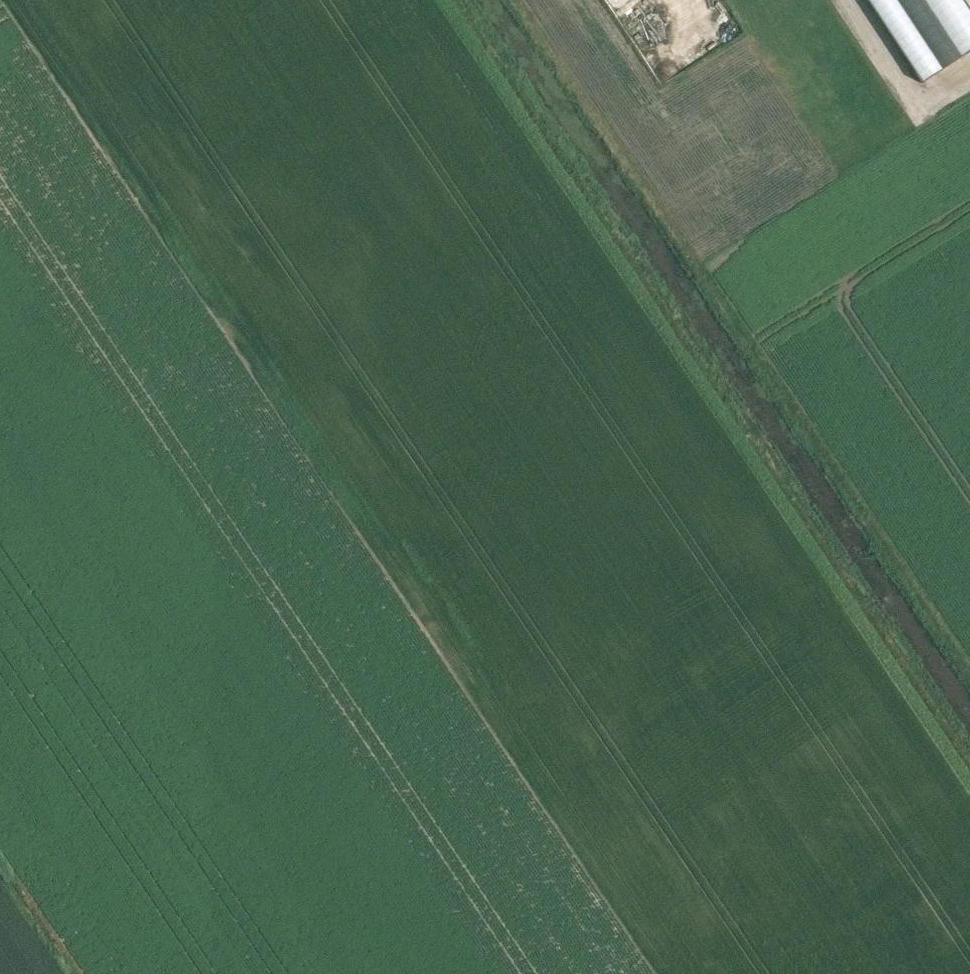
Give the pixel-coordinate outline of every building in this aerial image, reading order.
[(924,84),(969,54),(969,0),(868,0),(924,84)]
